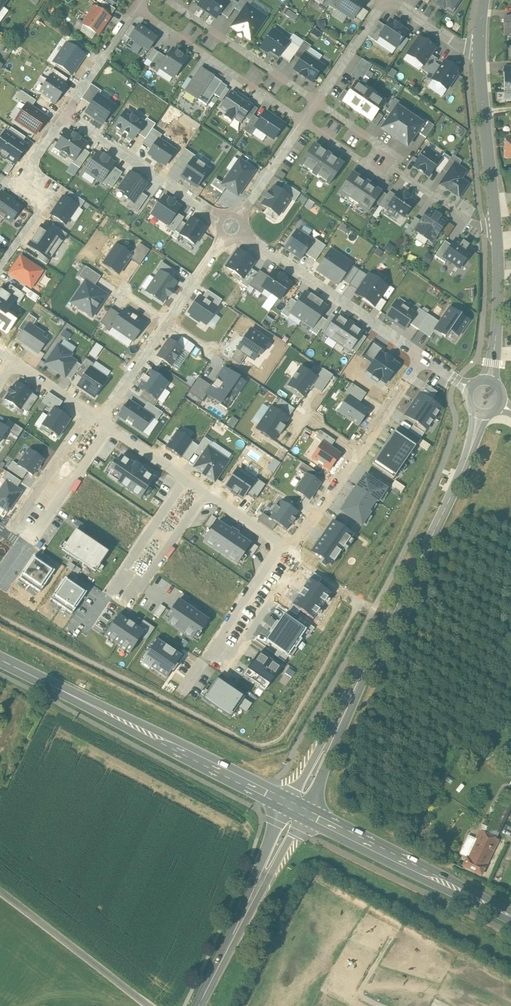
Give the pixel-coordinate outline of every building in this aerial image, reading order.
[(228,0),(227,2),(223,0),(200,0),(195,7),(214,20),(217,15),(225,20),(232,10),(235,5),(228,0)] [(235,5),(232,10),(240,15),(231,29),(248,40),(262,20),(244,8),(249,0),(238,0),(235,5)] [(330,0),(310,0),(319,6),(317,9),(322,12),(327,6),(330,0)] [(327,6),(334,10),(329,17),(341,25),(345,18),(351,22),(353,18),(359,22),(365,12),(359,8),(364,1),(362,0),(330,0),(327,6)] [(434,4),(432,6),(441,11),(443,8),(450,12),(458,0),(429,0),(434,4)] [(102,8),(112,15),(115,10),(105,3),(102,8)] [(83,25),(98,35),(110,18),(95,7),(94,8),(91,6),(86,13),(90,15),(83,25)] [(295,21),(298,16),(287,9),(284,14),(295,21)] [(377,23),(366,39),(392,57),(408,33),(388,19),(383,27),(377,23)] [(311,35),(318,39),(323,30),(316,26),(311,35)] [(128,28),(117,45),(123,50),(128,43),(146,55),(156,39),(137,27),(134,32),(128,28)] [(278,57),(288,63),(291,59),(299,46),(270,28),(258,47),(276,59),(278,57)] [(69,37),(51,63),(71,77),(86,55),(81,52),(84,47),(69,37)] [(427,75),(435,62),(437,59),(431,55),(434,50),(415,37),(400,61),(418,73),(420,70),(427,75)] [(301,43),(299,46),(291,59),(298,64),(294,72),(313,84),(323,67),(304,55),(308,48),(301,43)] [(157,54),(148,67),(156,73),(157,70),(171,80),(186,59),(171,49),(164,59),(157,54)] [(351,75),(362,81),(371,63),(355,55),(348,67),(353,70),(351,75)] [(427,75),(424,80),(431,84),(433,81),(446,90),(459,71),(444,61),(441,66),(435,62),(427,75)] [(51,75),(39,92),(56,104),(68,86),(65,84),(68,79),(53,69),(49,74),(51,75)] [(212,95),(218,100),(226,88),(199,70),(183,93),(203,107),(212,95)] [(339,86),(331,97),(375,127),(381,118),(375,114),(384,101),(352,80),(345,90),(339,86)] [(91,86),(82,100),(90,106),(85,113),(104,125),(115,108),(97,97),(100,92),(91,86)] [(21,92),(17,98),(26,104),(14,121),(35,136),(49,117),(32,106),(35,101),(21,92)] [(239,123),(243,118),(249,122),(252,117),(256,110),(229,92),(218,109),(239,123)] [(394,106),(378,130),(406,148),(422,124),(394,106)] [(249,122),(243,130),(249,134),(254,127),(273,141),(286,122),(265,109),(257,120),(252,117),(249,122)] [(126,111),(115,128),(133,140),(137,134),(146,140),(153,131),(155,126),(146,120),(144,123),(126,111)] [(0,138),(0,155),(15,165),(28,145),(23,141),(25,137),(11,127),(8,131),(6,130),(0,138)] [(67,129),(53,148),(79,166),(89,153),(83,149),(87,143),(67,129)] [(162,137),(153,131),(146,140),(143,146),(153,152),(150,157),(166,168),(177,152),(159,141),(162,137)] [(312,143),(297,165),(327,186),(342,164),(312,143)] [(424,147),(411,167),(428,178),(433,170),(440,174),(442,171),(449,159),(441,154),(440,157),(424,147)] [(183,151),(174,166),(183,172),(179,176),(197,188),(210,169),(183,151)] [(98,153),(86,171),(111,187),(121,172),(112,166),(114,163),(98,153)] [(451,156),(449,159),(442,171),(448,175),(441,187),(460,199),(469,185),(460,180),(466,171),(459,166),(461,162),(451,156)] [(214,180),(211,185),(224,194),(226,190),(238,197),(257,170),(239,158),(221,184),(214,180)] [(128,169),(115,188),(129,197),(125,203),(136,210),(146,196),(137,190),(144,180),(128,169)] [(377,205),(384,196),(351,173),(338,192),(365,211),(371,201),(377,205)] [(272,189),(260,207),(278,218),(290,200),(272,189)] [(384,196),(377,205),(383,210),(386,207),(402,218),(414,201),(397,189),(392,195),(387,192),(384,196)] [(1,191),(0,193),(0,215),(11,223),(23,206),(1,191)] [(62,195),(49,214),(63,223),(75,206),(77,207),(82,200),(68,192),(65,197),(62,195)] [(164,196),(152,213),(168,224),(166,227),(174,233),(182,221),(184,218),(176,213),(180,207),(164,196)] [(413,220),(404,233),(411,237),(413,233),(432,245),(447,221),(428,208),(418,223),(413,220)] [(187,225),(182,221),(174,233),(171,236),(176,240),(180,234),(195,245),(206,228),(191,218),(187,225)] [(443,232),(448,235),(455,227),(451,223),(443,232)] [(41,227),(29,245),(40,253),(37,258),(46,265),(67,234),(52,225),(48,232),(41,227)] [(294,229),(282,246),(300,259),(304,253),(315,261),(325,246),(316,240),(314,243),(294,229)] [(443,243),(434,256),(440,261),(442,258),(459,269),(471,251),(454,240),(449,247),(443,243)] [(109,257),(104,264),(119,274),(129,258),(138,264),(147,251),(138,245),(131,256),(114,245),(107,255),(109,257)] [(330,248),(316,270),(340,286),(354,264),(330,248)] [(249,285),(257,273),(251,269),(256,262),(237,249),(225,267),(241,278),(238,282),(247,288),(249,285)] [(19,255),(7,273),(24,285),(20,292),(24,295),(36,303),(40,297),(30,290),(43,271),(19,255)] [(174,275),(160,265),(143,290),(162,303),(174,286),(169,282),(174,275)] [(83,266),(77,276),(82,279),(67,302),(90,317),(105,294),(91,285),(98,275),(83,266)] [(257,273),(249,285),(261,294),(264,290),(280,301),(293,282),(273,269),(268,277),(259,271),(257,273)] [(359,270),(349,285),(359,291),(356,295),(373,306),(386,287),(359,270)] [(20,292),(10,286),(6,292),(0,288),(0,329),(7,334),(16,320),(8,315),(16,303),(18,304),(24,295),(20,292)] [(200,294),(187,313),(206,326),(219,308),(217,307),(222,300),(207,290),(203,296),(200,294)] [(300,321),(316,299),(305,291),(297,302),(291,299),(281,314),(287,318),(290,314),(300,321)] [(328,306),(316,299),(300,321),(312,329),(311,331),(316,335),(326,320),(321,316),(328,306)] [(397,299),(385,317),(405,330),(410,324),(418,329),(427,315),(418,308),(416,312),(397,299)] [(108,308),(99,320),(130,341),(143,322),(120,306),(116,313),(108,308)] [(438,322),(427,315),(418,329),(429,337),(434,330),(446,338),(450,332),(458,337),(470,320),(449,306),(438,322)] [(336,343),(351,321),(338,313),(335,317),(331,314),(321,329),(325,331),(323,334),(336,343)] [(26,319),(19,329),(21,331),(24,333),(19,341),(37,353),(46,339),(30,328),(33,324),(26,319)] [(365,331),(351,321),(336,343),(350,353),(352,350),(356,352),(366,337),(362,335),(365,331)] [(64,330),(61,336),(69,340),(72,333),(64,330)] [(250,330),(231,359),(240,365),(247,355),(254,360),(258,354),(260,356),(265,349),(263,348),(267,341),(250,330)] [(168,339),(156,356),(171,366),(183,349),(168,339)] [(372,341),(362,356),(372,363),(366,372),(386,385),(400,364),(380,352),(383,348),(372,341)] [(64,374),(69,377),(74,371),(78,365),(69,358),(72,354),(55,342),(42,363),(62,377),(64,374)] [(83,358),(78,365),(74,371),(80,376),(74,384),(94,398),(107,380),(90,368),(92,364),(83,358)] [(208,384),(196,376),(186,391),(199,400),(202,396),(227,413),(248,382),(221,364),(208,384)] [(301,365),(288,385),(304,396),(312,385),(322,392),(333,376),(322,369),(318,376),(301,365)] [(143,391),(139,397),(148,403),(153,406),(169,383),(149,370),(137,387),(143,391)] [(7,393),(8,394),(4,400),(6,402),(3,406),(15,414),(18,409),(20,411),(22,409),(28,413),(38,397),(32,393),(33,392),(17,381),(12,388),(11,387),(7,393)] [(347,396),(337,412),(359,426),(369,410),(360,404),(366,394),(350,384),(344,394),(347,396)] [(419,392),(404,415),(415,422),(409,431),(420,439),(426,430),(427,431),(443,408),(431,400),(437,392),(425,384),(420,393),(419,392)] [(53,411),(41,428),(59,439),(72,419),(58,410),(62,404),(48,394),(42,403),(53,411)] [(270,407),(256,428),(273,440),(293,409),(279,400),(273,409),(270,407)] [(162,412),(153,406),(148,403),(143,410),(129,401),(119,417),(142,431),(151,417),(156,420),(162,412)] [(8,431),(17,437),(23,429),(8,420),(4,426),(0,424),(0,442),(8,431)] [(321,443),(311,458),(330,471),(341,454),(331,447),(335,441),(320,431),(315,438),(321,443)] [(188,462),(193,454),(198,447),(178,433),(166,450),(182,460),(183,459),(188,462)] [(394,433),(375,461),(395,476),(415,447),(394,433)] [(198,447),(193,454),(200,459),(195,467),(216,481),(228,462),(209,449),(212,444),(204,438),(198,447)] [(13,463),(9,470),(23,479),(28,472),(33,476),(43,461),(29,452),(19,467),(13,463)] [(121,458),(108,478),(143,502),(156,482),(121,458)] [(302,463),(298,469),(306,474),(295,490),(309,500),(321,483),(313,478),(317,473),(302,463)] [(237,467),(224,487),(243,500),(247,493),(255,499),(264,485),(237,467)] [(5,473),(1,479),(4,481),(0,486),(0,507),(6,511),(20,491),(14,487),(18,481),(5,473)] [(363,478),(353,492),(375,506),(377,508),(387,493),(363,478)] [(368,517),(375,506),(353,492),(347,503),(368,517)] [(262,513),(257,520),(272,530),(276,523),(287,530),(298,513),(280,501),(269,518),(262,513)] [(368,517),(347,503),(338,516),(362,531),(370,518),(368,517)] [(217,521),(203,542),(237,565),(251,544),(238,535),(239,533),(232,528),(230,530),(217,521)] [(354,538),(331,523),(309,556),(331,571),(354,538)] [(77,537),(64,558),(97,579),(110,558),(77,537)] [(33,559),(18,581),(42,597),(57,575),(33,559)] [(65,578),(51,599),(72,613),(86,592),(65,578)] [(308,580),(292,605),(313,619),(330,594),(308,580)] [(179,600),(170,613),(172,614),(166,622),(192,640),(198,632),(200,633),(209,620),(179,600)] [(160,617),(165,606),(160,604),(155,615),(160,617)] [(119,615),(105,636),(130,653),(141,637),(146,640),(154,628),(143,620),(138,628),(119,615)] [(276,622),(270,631),(272,633),(266,643),(278,650),(275,655),(285,662),(294,648),(296,649),(302,640),(301,639),(306,630),(311,633),(315,628),(300,618),(297,623),(284,615),(279,624),(276,622)] [(155,638),(140,660),(166,678),(182,657),(155,638)] [(259,652),(243,676),(266,691),(281,668),(259,652)] [(216,679),(202,699),(230,718),(244,697),(216,679)] [(497,811),(489,826),(484,824),(481,831),(496,839),(510,808),(510,792),(507,790),(497,811)] [(464,866),(468,868),(482,875),(499,840),(481,832),(464,866)]
